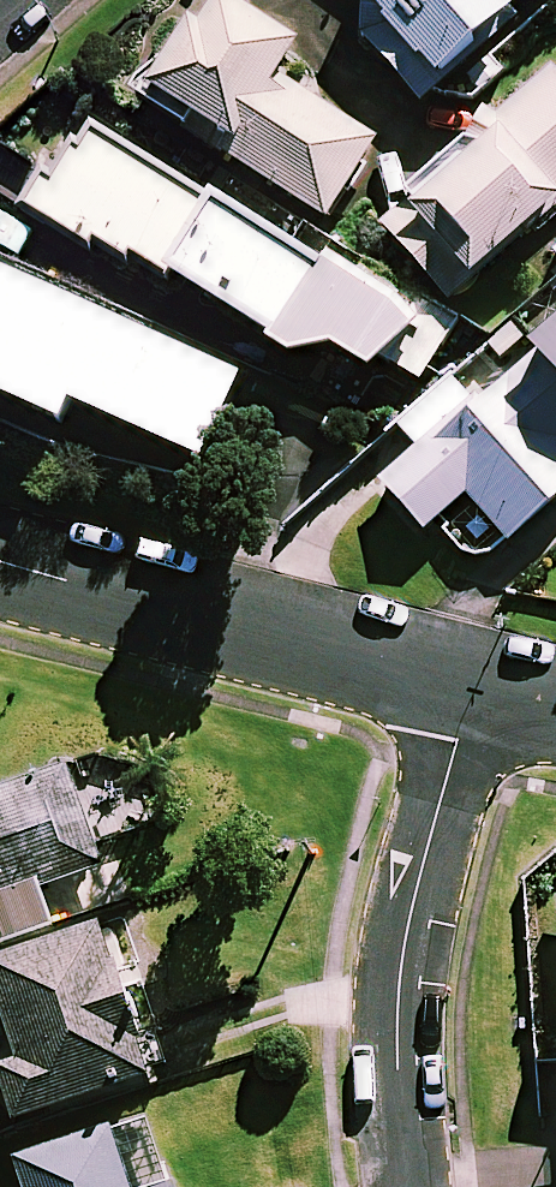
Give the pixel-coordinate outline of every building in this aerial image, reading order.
[(510,0),(375,0),(371,39),(428,104),(525,17),(510,0)] [(194,136),(338,225),(389,143),(292,82),(311,51),(234,3),(213,35),(202,28),(159,97),(202,124),(194,136)] [(555,224),(555,76),(507,119),(494,112),(477,146),(417,198),(422,202),(391,229),(461,307),(555,224)] [(229,201),(100,124),(90,140),(77,132),(28,215),(102,258),(106,251),(140,271),(144,266),(178,286),(181,281),(282,344),(278,350),(302,364),(344,354),(380,377),(393,364),(431,387),(471,323),(377,266),(367,280),(340,262),(334,270),(226,206),(229,201)] [(255,385),(0,267),(0,402),(83,436),(89,419),(220,475),(255,385)] [(540,356),(555,374),(555,342),(540,356)] [(540,356),(483,405),(463,382),(409,429),(428,451),(388,485),(434,538),(478,500),(518,547),(555,514),(555,374),(540,356)] [(50,928),(127,901),(113,859),(109,861),(101,840),(147,824),(126,764),(79,780),(73,764),(0,789),(0,945),(50,928)] [(0,945),(0,1010),(15,1054),(0,1060),(0,1081),(13,1118),(151,1071),(149,1065),(169,1058),(158,1026),(138,1033),(110,950),(129,943),(119,914),(53,937),(50,928),(0,945)] [(109,1126),(13,1158),(23,1186),(129,1186),(109,1126)]
